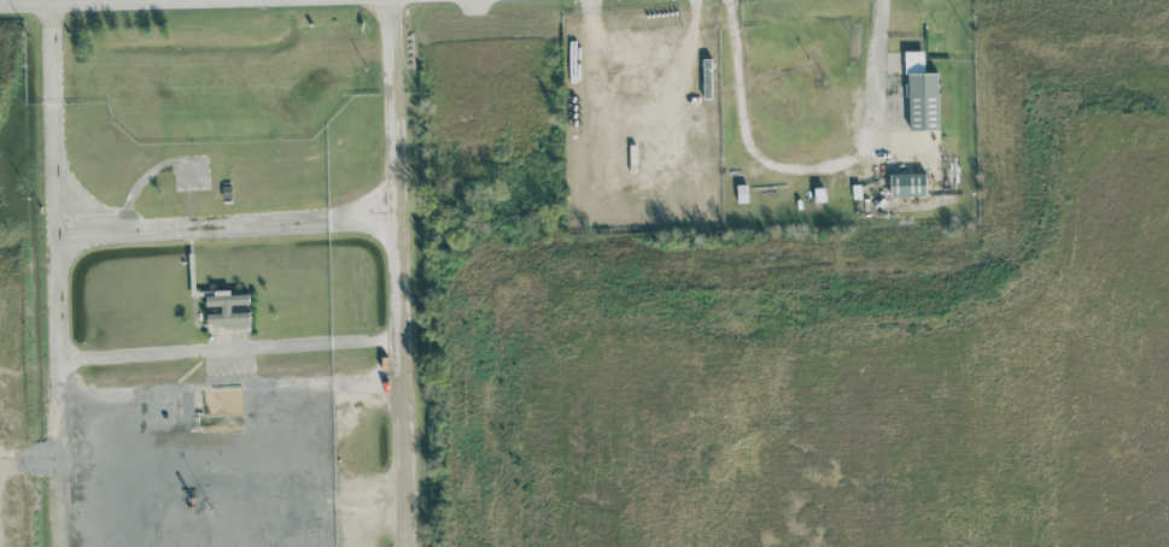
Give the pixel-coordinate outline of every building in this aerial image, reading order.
[(938,72),(924,72),(924,50),(906,51),(908,130),(939,129),(938,72)] [(890,173),(891,196),(926,195),(926,172),(890,173)] [(250,325),(249,293),(230,294),(230,291),(206,292),(206,306),(221,305),(221,312),(207,313),(208,327),(250,325)]
